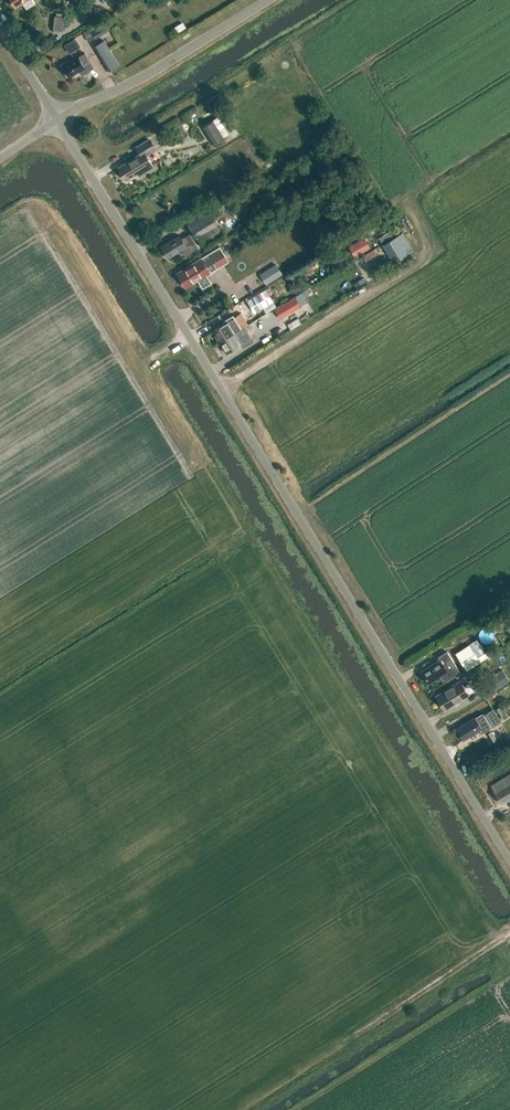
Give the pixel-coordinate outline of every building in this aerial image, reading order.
[(15,5),(22,1),(27,9),(35,3),(33,0),(12,0),(15,5)] [(55,16),(53,29),(62,30),(63,17),(55,16)] [(90,28),(96,38),(110,30),(104,20),(90,28)] [(183,22),(173,28),(176,33),(186,28),(183,22)] [(69,53),(81,48),(77,38),(65,43),(69,53)] [(104,40),(95,46),(99,53),(103,60),(109,69),(119,64),(113,54),(104,40)] [(90,60),(84,52),(78,57),(77,56),(62,66),(69,77),(84,67),(83,65),(90,60)] [(218,95),(206,102),(209,107),(221,99),(218,95)] [(218,103),(209,108),(213,114),(222,109),(218,103)] [(202,125),(213,142),(216,147),(226,141),(223,136),(213,119),(202,125)] [(141,175),(153,167),(145,155),(155,149),(149,139),(137,147),(141,153),(119,167),(126,179),(139,171),(141,175)] [(210,234),(219,229),(216,224),(218,223),(210,210),(187,224),(195,237),(207,230),(210,234)] [(207,230),(195,237),(202,248),(223,235),(219,229),(210,234),(207,230)] [(383,244),(393,238),(389,232),(378,238),(382,245),(383,244)] [(198,247),(189,234),(181,239),(179,235),(161,246),(168,257),(182,249),(185,255),(198,247)] [(399,235),(383,244),(394,262),(410,253),(399,235)] [(364,237),(348,247),(355,257),(370,248),(364,237)] [(187,268),(178,274),(185,286),(195,280),(195,281),(198,280),(202,288),(211,283),(206,275),(209,273),(217,268),(213,263),(224,256),(219,247),(208,254),(187,266),(187,268)] [(373,249),(362,256),(365,262),(377,255),(373,249)] [(276,264),(260,273),(267,284),(282,274),(276,264)] [(292,284),(294,293),(301,291),(299,283),(292,284)] [(274,301),(266,289),(247,300),(255,313),(274,301)] [(295,296),(275,309),(281,318),(301,306),(295,296)] [(241,328),(247,324),(240,313),(233,317),(236,322),(237,322),(241,328)] [(219,342),(244,327),(241,328),(237,322),(236,322),(233,317),(232,315),(223,321),(225,323),(212,331),(219,342)] [(244,327),(219,342),(226,353),(240,344),(242,347),(252,341),(244,327)] [(466,670),(488,656),(477,639),(455,652),(466,670)] [(421,671),(428,683),(428,682),(439,675),(443,681),(460,671),(447,651),(438,657),(439,660),(421,671)] [(487,678),(476,685),(484,698),(495,691),(495,690),(509,680),(502,668),(487,678)] [(464,686),(460,681),(436,696),(444,709),(468,694),(473,691),(469,683),(464,686)] [(501,705),(496,708),(503,719),(507,716),(501,705)] [(501,721),(494,710),(484,716),(482,713),(476,717),(475,717),(456,728),(463,740),(480,729),(483,733),(493,726),(493,727),(501,721)] [(491,785),(494,791),(501,803),(503,803),(502,802),(509,798),(509,773),(491,785)]
